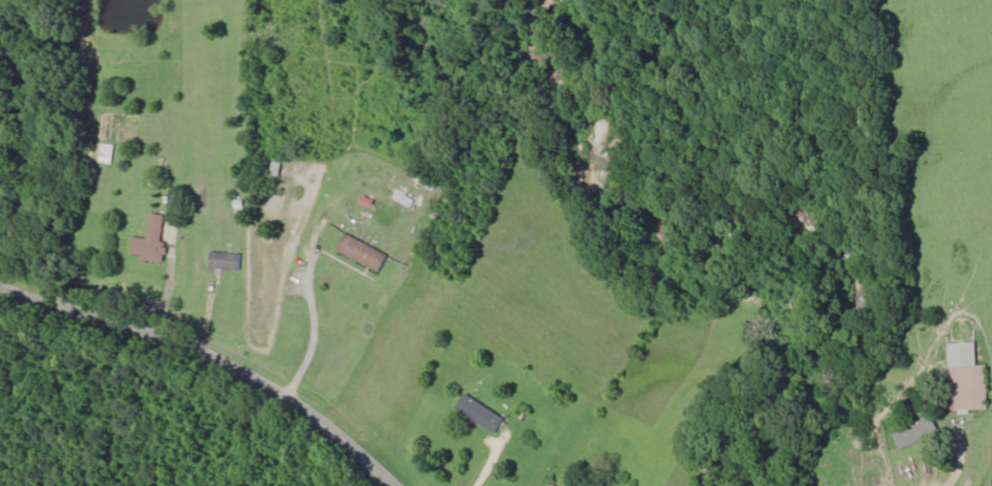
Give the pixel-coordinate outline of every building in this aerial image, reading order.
[(102,164),(113,164),(114,152),(102,152),(102,164)] [(149,239),(134,238),(132,258),(164,261),(167,215),(151,214),(149,239)] [(381,272),(389,255),(347,234),(338,252),(381,272)] [(211,271),(241,271),(241,253),(211,253),(211,271)] [(942,369),(943,412),(990,411),(989,367),(978,367),(978,343),(952,343),(952,368),(942,369)] [(497,434),(507,419),(467,395),(458,410),(497,434)] [(896,435),(903,450),(941,433),(934,418),(896,435)]
